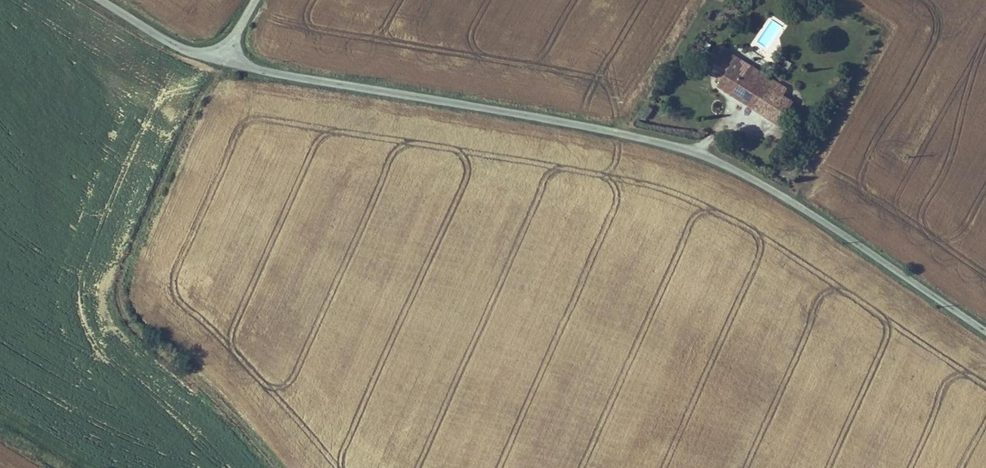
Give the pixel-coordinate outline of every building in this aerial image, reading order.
[(775,70),(724,40),(715,56),(732,66),(723,80),(769,107),(780,89),(768,82),(775,70)] [(775,70),(768,82),(780,89),(790,95),(797,83),(775,70)] [(790,95),(780,89),(769,107),(779,113),(790,95)] [(801,101),(790,95),(779,113),(790,120),(801,101)]
